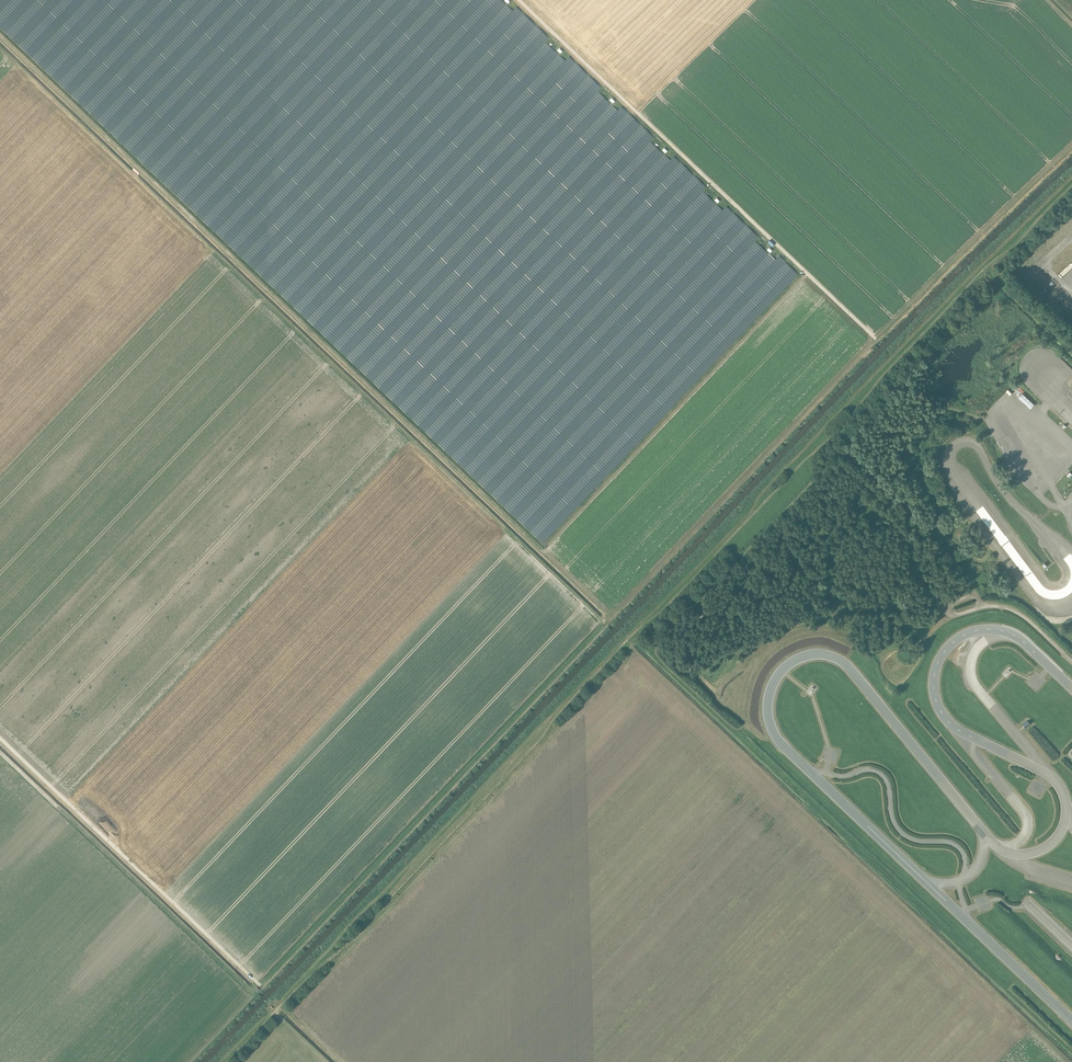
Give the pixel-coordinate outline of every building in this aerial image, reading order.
[(810,687),(806,693),(810,696),(815,690),(810,687)]
